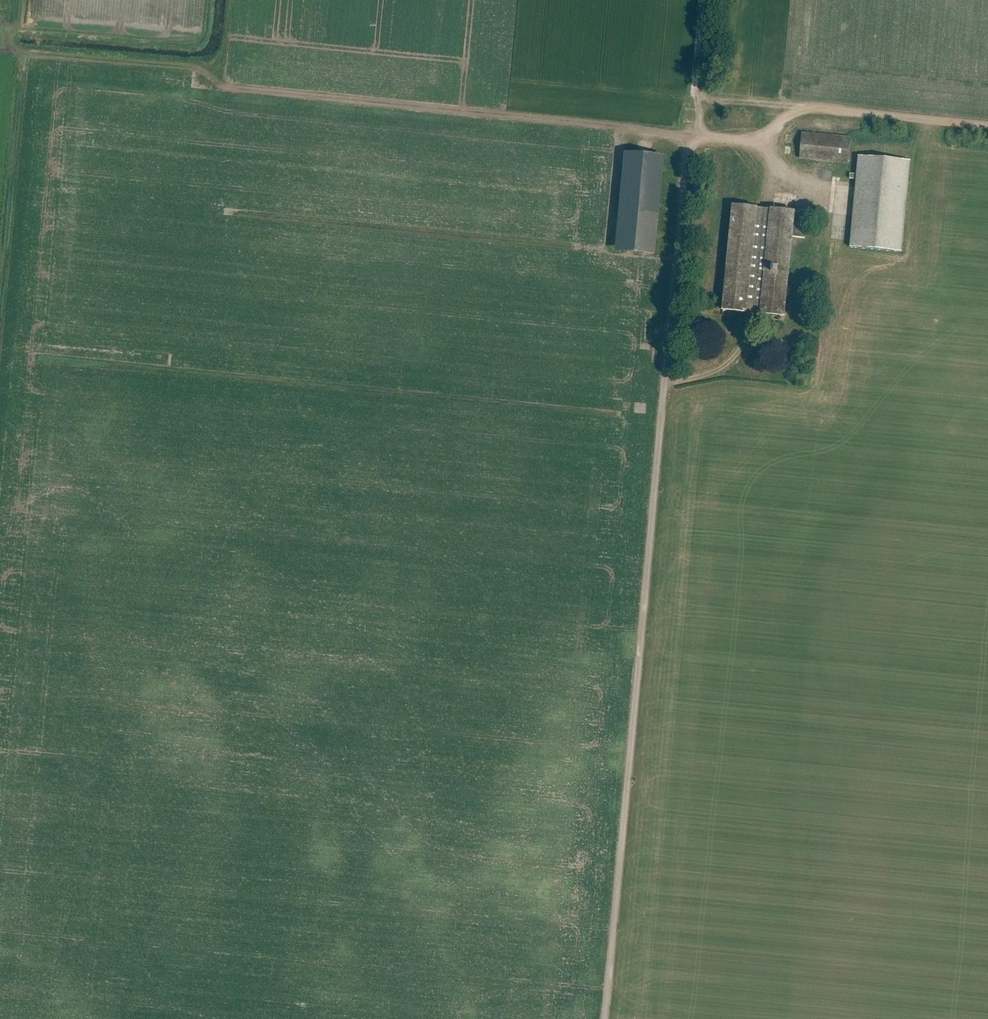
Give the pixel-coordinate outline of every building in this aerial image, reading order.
[(802,132),(799,159),(848,163),(851,136),(802,132)] [(659,255),(666,155),(626,151),(618,252),(659,255)] [(858,156),(848,247),(900,253),(910,161),(858,156)] [(729,311),(729,313),(735,313),(735,312),(772,316),(772,317),(777,318),(778,316),(784,317),(792,237),(805,239),(808,214),(794,212),(733,206),(722,311),(729,311)]
